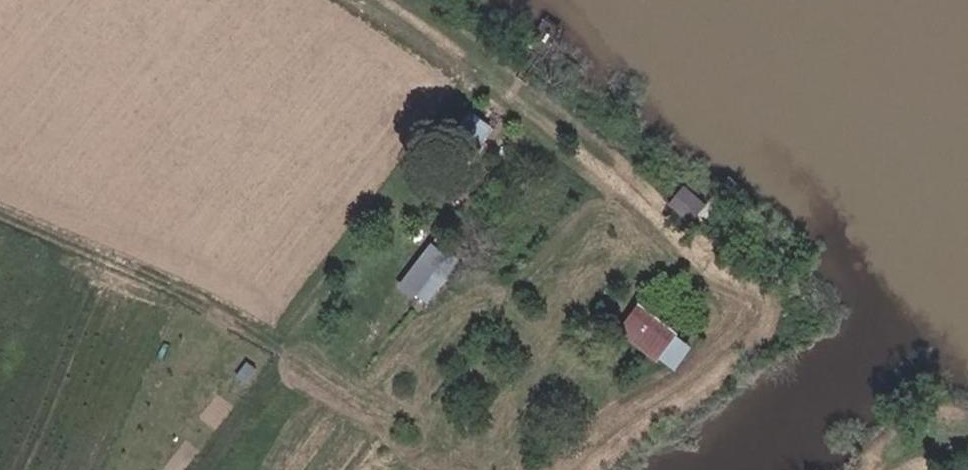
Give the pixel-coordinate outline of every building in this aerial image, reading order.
[(444,152),(474,173),(491,153),(461,129),(444,152)] [(403,288),(430,305),(459,258),(431,241),(403,288)] [(622,341),(655,368),(672,349),(637,321),(622,341)]
